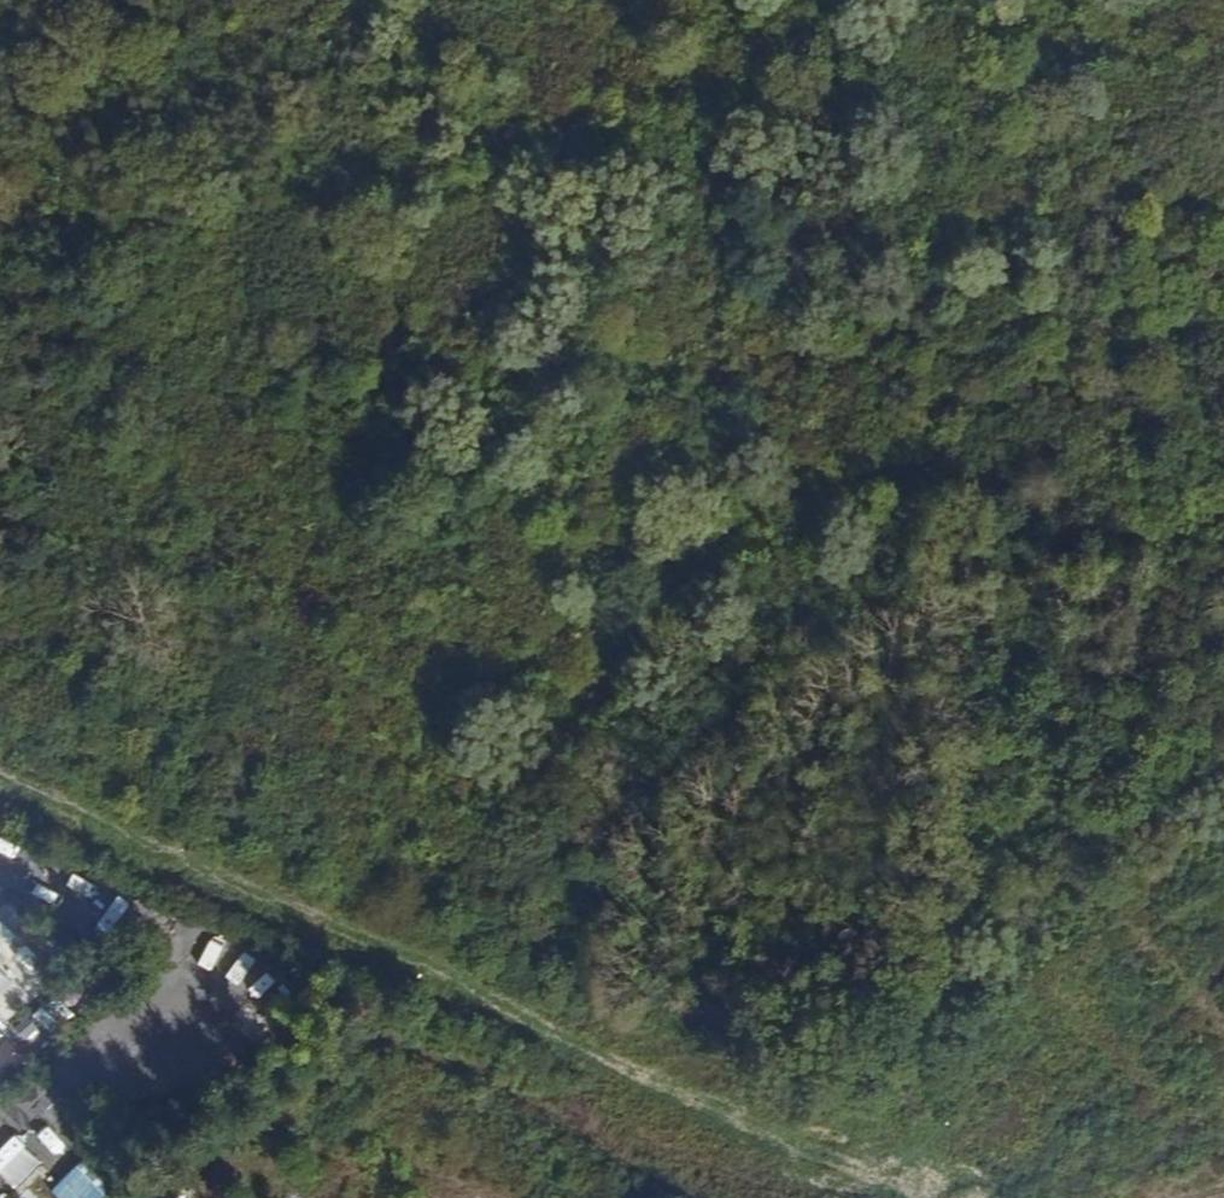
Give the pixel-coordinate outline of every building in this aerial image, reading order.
[(0,959),(0,978),(3,985),(25,976),(16,953),(0,959)] [(16,1040),(0,1023),(0,1056),(16,1040)] [(19,1197),(69,1197),(39,1165),(11,1190),(19,1197)]
